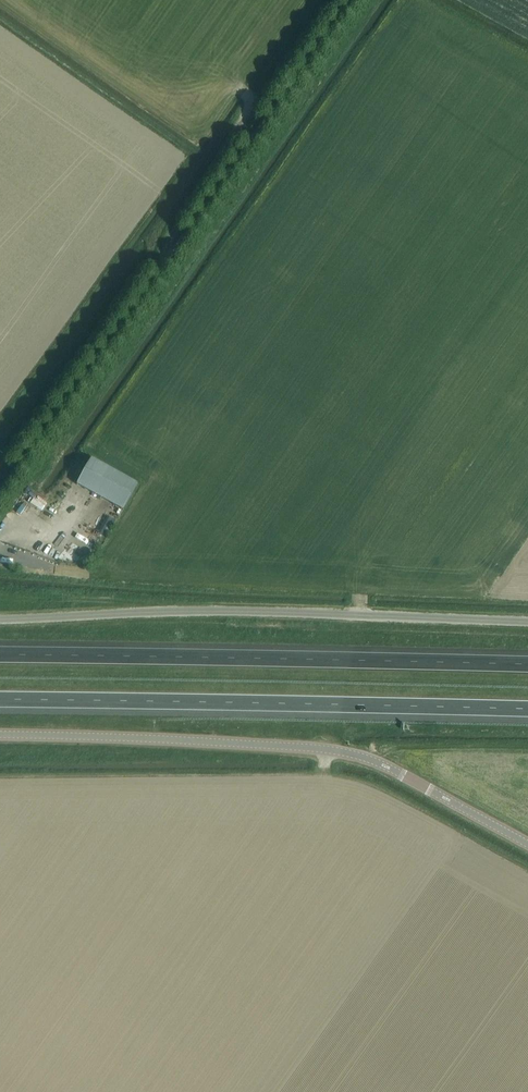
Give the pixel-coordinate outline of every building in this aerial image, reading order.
[(123,509),(137,485),(95,461),(81,486),(123,509)] [(46,488),(36,498),(43,505),(53,495),(46,488)] [(45,512),(53,520),(48,526),(57,534),(62,527),(55,521),(63,512),(53,503),(45,512)] [(4,512),(5,522),(25,520),(23,510),(4,512)] [(92,521),(83,529),(94,541),(106,530),(99,523),(96,526),(92,521)]
